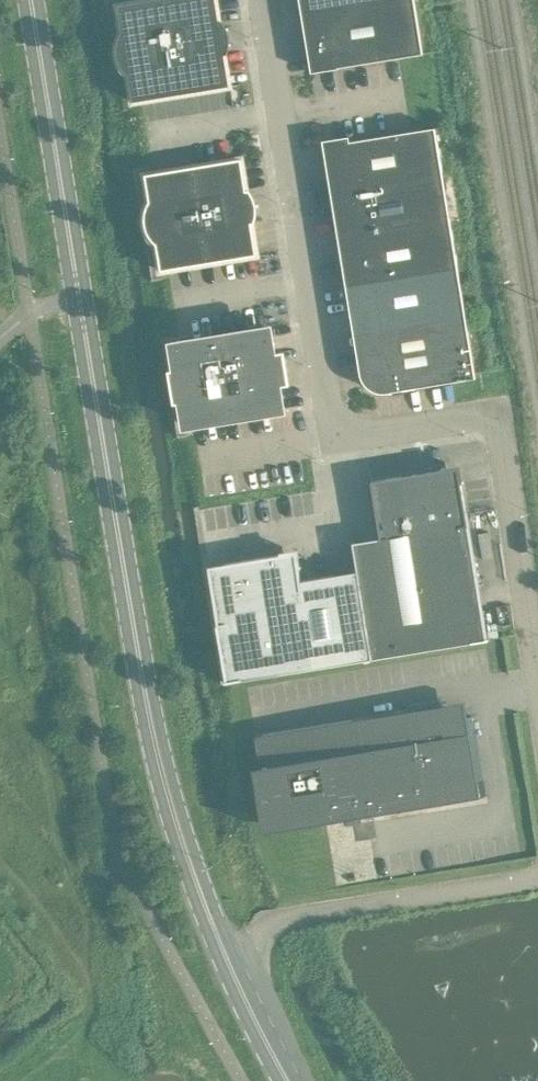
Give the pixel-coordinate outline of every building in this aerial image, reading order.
[(219,0),(123,0),(114,1),(118,31),(115,37),(114,42),(114,47),(114,51),(114,55),(116,60),(118,66),(122,71),(126,76),(131,105),(234,88),(228,53),(229,47),(230,41),(230,37),(228,31),(226,25),(223,21),(219,0)] [(325,5),(329,26),(305,30),(312,72),(339,68),(339,67),(424,53),(422,40),(421,40),(415,0),(353,0),(325,5)] [(331,192),(443,174),(436,127),(351,140),(347,140),(351,163),(327,167),(331,192)] [(247,192),(242,158),(146,174),(161,270),(257,254),(251,218),(245,215),(243,216),(242,209),(259,206),(258,203),(242,206),(240,199),(242,199),(247,192)] [(451,221),(443,174),(331,192),(336,218),(359,214),(363,235),(451,221)] [(459,268),(451,221),(363,235),(366,257),(342,260),(347,286),(459,268)] [(466,315),(459,268),(347,286),(351,311),(374,308),(378,329),(466,315)] [(466,315),(378,329),(381,350),(358,354),(358,357),(361,372),(362,377),(364,381),(367,385),(370,388),(374,390),(379,392),(383,392),(388,392),(392,392),(392,391),(451,382),(476,378),(466,315)] [(186,425),(283,409),(269,329),(173,344),(186,425)] [(442,467),(443,469),(385,478),(385,479),(371,481),(374,495),(373,495),(380,538),(353,542),(358,571),(301,580),(299,567),(301,567),(301,565),(296,566),(283,556),(282,551),(280,552),(281,554),(209,565),(228,680),(225,680),(226,682),(489,639),(489,637),(486,638),(461,482),(463,482),(463,480),(458,481),(445,471),(444,466),(442,467)] [(261,800),(266,832),(486,796),(473,716),(443,721),(440,705),(250,736),(260,800),(261,800)]
